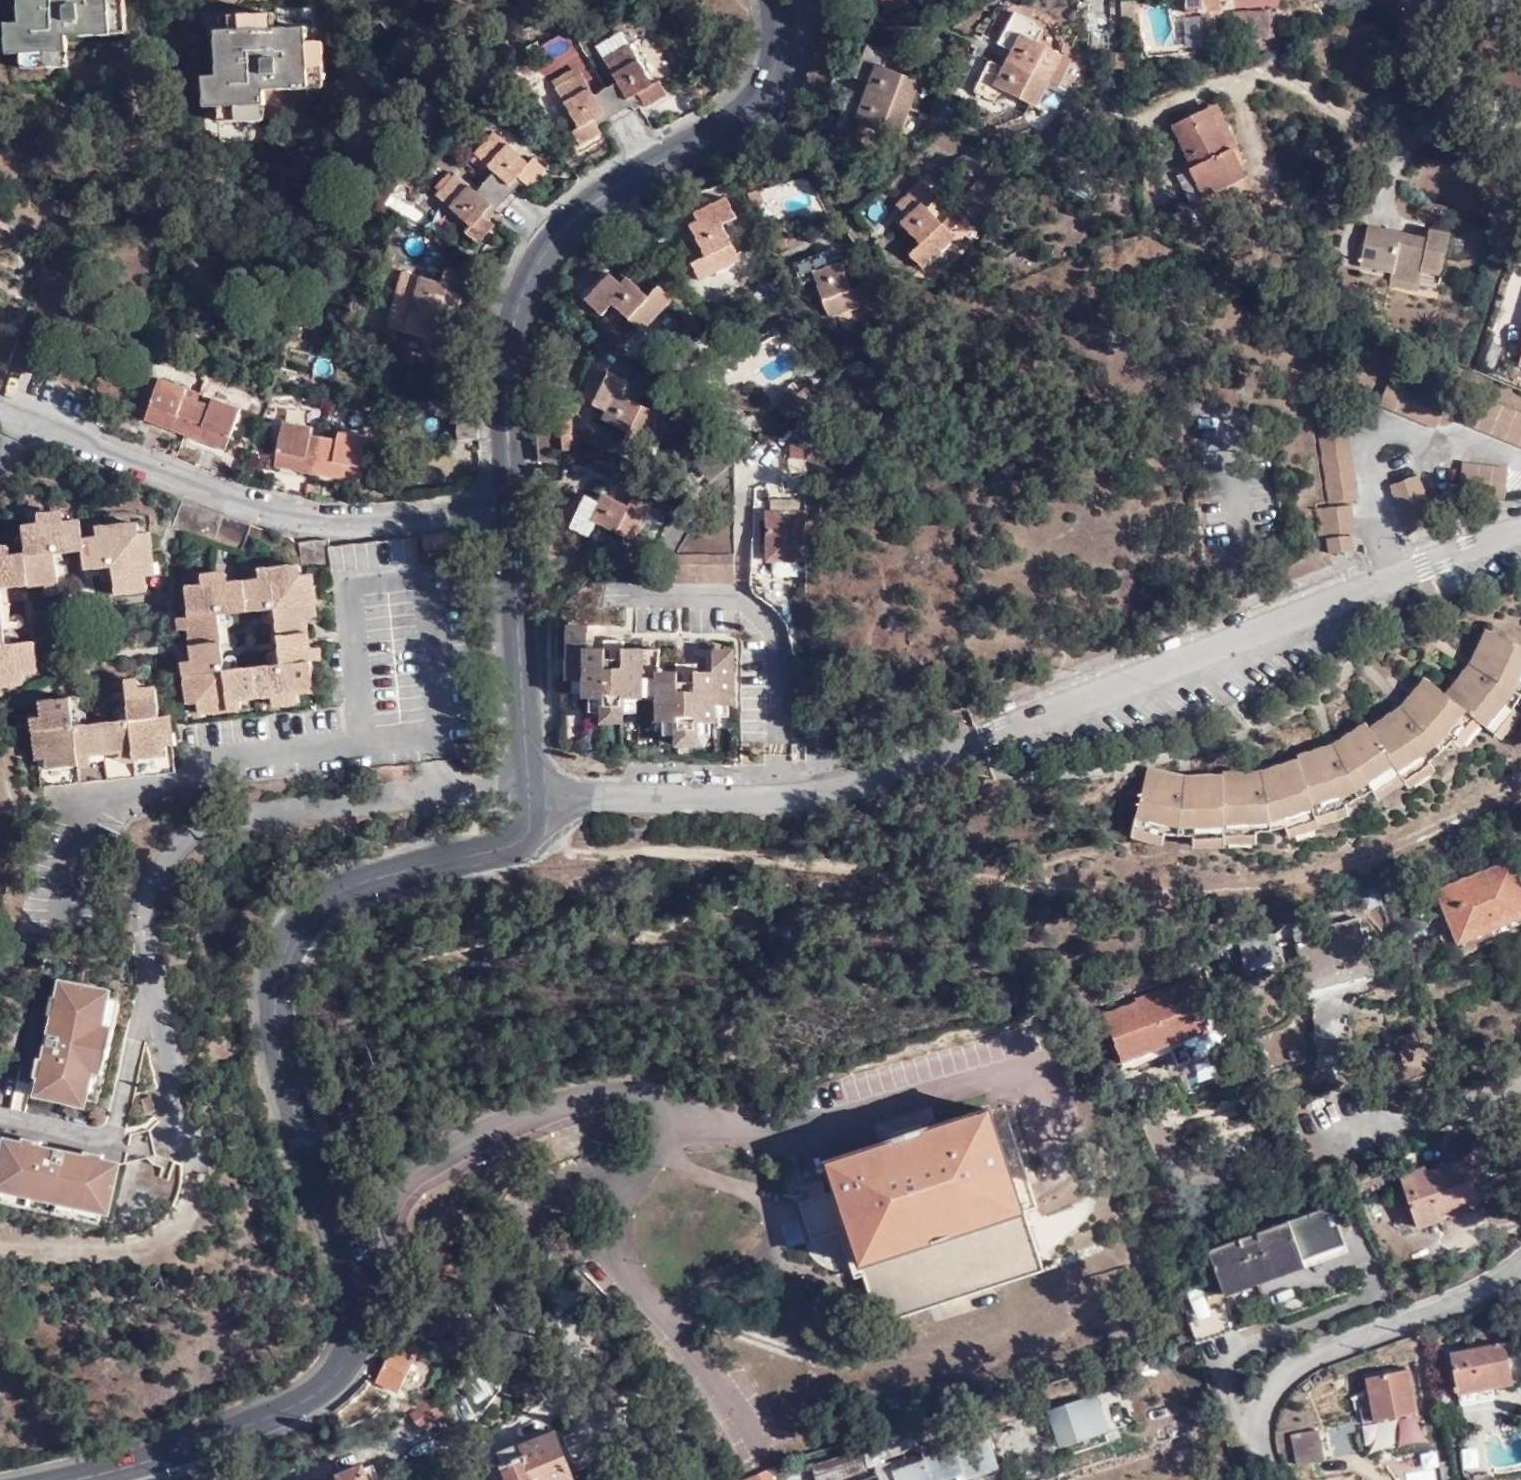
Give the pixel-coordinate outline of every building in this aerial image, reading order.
[(20,15),(8,15),(8,47),(22,47),(23,64),(69,63),(70,32),(127,28),(127,15),(127,0),(20,0),(20,15)] [(1123,28),(1138,27),(1137,0),(1122,0),(1123,28)] [(1190,8),(1199,8),(1219,7),(1220,7),(1220,0),(1189,0),(1190,8)] [(1275,2),(1238,6),(1242,31),(1278,27),(1275,2)] [(989,51),(972,85),(990,95),(998,81),(1035,100),(1051,73),(1058,77),(1073,51),(1026,26),(1034,12),(1017,3),(999,36),(1010,42),(1001,58),(989,51)] [(232,24),(218,24),(218,70),(205,70),(205,102),(220,102),(220,114),(266,114),(267,83),(326,81),(325,36),(311,37),(309,20),(284,21),(275,21),(274,7),(232,9),(232,24)] [(1221,45),(1219,7),(1199,8),(1201,46),(1221,45)] [(596,41),(603,53),(631,38),(623,25),(596,41)] [(826,27),(799,91),(822,98),(851,26),(826,27)] [(631,38),(603,53),(618,77),(596,89),(583,67),(557,82),(579,120),(574,124),(583,138),(605,127),(599,117),(642,93),(648,102),(672,89),(662,74),(655,78),(631,38)] [(849,88),(836,122),(857,131),(862,117),(898,130),(920,74),(884,59),(888,47),(868,38),(855,71),(868,77),(862,91),(849,88)] [(524,67),(511,74),(521,93),(535,86),(524,67)] [(1219,118),(1176,135),(1194,180),(1189,182),(1211,236),(1256,218),(1235,165),(1239,162),(1219,118)] [(534,157),(499,127),(478,150),(496,167),(478,183),(460,166),(440,188),(446,194),(474,221),(469,226),(468,227),(480,236),(497,218),(492,213),(527,177),(532,182),(549,164),(539,153),(534,157)] [(936,189),(922,174),(895,199),(904,209),(900,215),(921,237),(908,248),(922,262),(955,229),(950,225),(942,216),(926,199),(936,189)] [(784,209),(814,202),(809,179),(778,186),(784,209)] [(702,272),(743,253),(725,216),(737,210),(727,192),(696,207),(702,219),(693,223),(706,250),(693,255),(702,272)] [(441,199),(469,226),(474,221),(446,194),(441,199)] [(1364,227),(1362,261),(1391,267),(1390,278),(1417,284),(1419,273),(1441,278),(1451,231),(1430,227),(1428,238),(1364,226),(1369,201),(1352,202),(1355,224),(1364,227)] [(687,211),(693,223),(702,219),(696,207),(687,211)] [(952,207),(942,216),(950,225),(960,215),(952,207)] [(866,297),(874,294),(867,275),(851,280),(843,254),(834,257),(828,243),(793,254),(800,276),(813,272),(828,310),(866,297)] [(404,266),(389,322),(428,334),(425,348),(445,354),(454,320),(441,316),(447,298),(460,301),(469,266),(448,262),(444,276),(404,266)] [(613,268),(588,292),(604,307),(613,296),(643,325),(674,291),(661,278),(650,287),(629,269),(621,276),(613,268)] [(880,292),(874,294),(866,297),(871,311),(886,308),(880,292)] [(613,321),(605,331),(619,344),(628,335),(613,321)] [(1511,361),(1520,366),(1520,338),(1511,361)] [(632,376),(612,365),(594,395),(609,403),(605,411),(631,424),(623,437),(638,445),(659,406),(624,388),(632,376)] [(163,371),(148,416),(229,447),(244,403),(216,392),(213,402),(201,397),(188,391),(191,383),(163,371)] [(1444,396),(1389,373),(1378,400),(1431,423),(1444,396)] [(777,389),(781,395),(797,383),(792,378),(777,389)] [(806,378),(798,385),(806,395),(814,388),(806,378)] [(188,391),(201,397),(204,388),(191,383),(188,391)] [(775,400),(785,414),(799,401),(806,396),(806,395),(798,385),(797,383),(781,395),(775,400)] [(1472,387),(1460,416),(1520,443),(1520,409),(1472,387)] [(561,402),(539,403),(541,446),(564,444),(561,402)] [(286,417),(278,461),(362,479),(370,433),(341,428),(341,437),(314,431),(315,423),(286,417)] [(1347,420),(1315,425),(1328,499),(1358,493),(1347,420)] [(565,423),(566,445),(577,445),(576,423),(565,423)] [(772,478),(811,470),(804,431),(764,439),(772,478)] [(1505,464),(1459,458),(1458,490),(1503,493),(1505,464)] [(1414,472),(1387,484),(1404,526),(1433,516),(1414,472)] [(586,488),(572,518),(590,526),(598,515),(634,532),(655,491),(615,473),(608,486),(603,484),(597,493),(586,488)] [(247,522),(179,497),(177,496),(168,524),(237,550),(247,522)] [(1324,536),(1350,532),(1354,531),(1349,502),(1318,506),(1324,536)] [(793,507),(761,508),(764,556),(766,556),(767,568),(770,571),(795,570),(794,555),(796,555),(793,507)] [(63,512),(48,513),(50,524),(65,522),(63,512)] [(50,524),(48,513),(35,515),(37,526),(50,524)] [(13,686),(12,676),(22,675),(38,672),(34,641),(8,646),(1,588),(44,584),(58,582),(55,554),(81,551),(85,572),(110,569),(114,595),(147,593),(145,578),(143,566),(154,564),(151,545),(141,547),(138,535),(127,536),(125,526),(108,528),(108,538),(96,539),(81,540),(78,521),(65,522),(50,524),(37,526),(22,530),(23,555),(9,557),(0,558),(0,687),(13,686)] [(136,525),(125,526),(127,536),(138,535),(136,525)] [(95,529),(96,539),(108,538),(108,528),(95,529)] [(323,534),(295,537),(297,564),(328,562),(330,571),(415,560),(411,530),(327,542),(323,534)] [(1352,547),(1350,532),(1324,536),(1326,552),(1352,547)] [(149,533),(138,535),(141,547),(151,545),(149,533)] [(0,549),(0,558),(9,557),(8,547),(0,549)] [(726,547),(668,547),(668,575),(727,575),(726,547)] [(155,577),(154,564),(143,566),(145,578),(155,577)] [(297,564),(286,566),(288,576),(300,574),(297,564)] [(192,673),(222,670),(217,614),(274,607),(281,662),(309,659),(302,603),(314,602),(311,586),(301,587),(300,574),(288,576),(286,566),(271,568),(273,578),(259,579),(227,583),(214,585),(201,586),(183,589),(186,617),(187,629),(192,673)] [(259,569),(259,579),(273,578),(271,568),(259,569)] [(225,573),(212,574),(214,585),(227,583),(225,573)] [(309,573),(300,574),(301,587),(311,586),(309,573)] [(200,576),(201,586),(214,585),(212,574),(200,576)] [(59,592),(58,582),(44,584),(45,593),(59,592)] [(179,629),(187,629),(186,617),(177,618),(179,629)] [(600,660),(599,640),(583,640),(582,621),(564,621),(564,671),(568,671),(581,671),(582,684),(582,692),(598,691),(597,700),(616,700),(616,692),(631,692),(638,692),(639,686),(652,686),(653,715),(658,715),(672,716),(672,724),(690,724),(690,715),(705,715),(710,715),(709,710),(709,695),(723,695),(729,695),(725,644),(706,645),(706,665),(690,666),(690,682),(673,683),(672,665),(653,665),(652,640),(616,641),(617,660),(600,660)] [(1132,827),(1161,833),(1163,828),(1191,831),(1191,836),(1223,838),(1224,834),(1255,832),(1255,829),(1285,823),(1289,828),(1317,819),(1319,815),(1347,805),(1347,800),(1371,786),(1374,790),(1399,774),(1401,778),(1431,761),(1429,756),(1452,738),(1455,740),(1476,715),(1496,732),(1515,706),(1511,701),(1520,688),(1520,642),(1491,629),(1479,651),(1468,669),(1449,693),(1429,678),(1408,699),(1395,709),(1371,728),(1366,724),(1344,739),(1328,746),(1299,755),(1300,761),(1269,768),(1254,770),(1222,774),(1194,777),(1175,775),(1145,769),(1132,827)] [(600,632),(599,640),(600,660),(617,660),(616,641),(615,633),(600,632)] [(673,658),(672,665),(673,683),(690,682),(690,666),(689,657),(673,658)] [(281,662),(222,670),(192,673),(183,674),(185,691),(194,690),(196,702),(206,701),(207,711),(228,709),(227,701),(240,697),(271,693),(296,690),(312,687),(309,659),(281,662)] [(567,684),(582,684),(581,671),(568,671),(567,684)] [(23,685),(22,675),(12,676),(13,686),(23,685)] [(123,679),(125,690),(139,688),(137,678),(123,679)] [(46,728),(34,730),(36,748),(47,747),(48,759),(52,784),(167,771),(165,746),(163,734),(172,732),(168,714),(161,715),(155,686),(139,688),(125,690),(128,718),(75,725),(71,695),(42,700),(43,714),(46,728)] [(187,703),(196,702),(194,690),(185,691),(187,703)] [(298,701),(296,690),(271,693),(272,704),(298,701)] [(598,706),(597,700),(598,691),(582,692),(583,704),(598,706)] [(631,705),(631,692),(616,692),(616,700),(616,705),(631,705)] [(724,708),(723,695),(709,695),(709,710),(724,708)] [(242,707),(240,697),(227,701),(228,709),(242,707)] [(616,705),(616,700),(597,700),(598,706),(598,714),(615,715),(616,705)] [(197,713),(207,711),(206,701),(196,702),(197,713)] [(33,716),(34,730),(46,728),(43,714),(33,716)] [(672,730),(672,724),(672,716),(658,715),(658,729),(672,730)] [(690,715),(690,724),(691,730),(707,730),(705,715),(690,715)] [(691,730),(690,724),(672,724),(672,730),(673,738),(691,738),(691,730)] [(173,745),(172,732),(163,734),(165,746),(173,745)] [(38,761),(48,759),(47,747),(36,748),(38,761)] [(1441,889),(1458,936),(1520,912),(1520,897),(1508,862),(1441,889)] [(1323,928),(1298,934),(1311,993),(1349,983),(1351,991),(1375,986),(1362,929),(1326,938),(1323,928)] [(1247,947),(1249,964),(1270,962),(1268,945),(1247,947)] [(92,1067),(102,1022),(109,988),(61,976),(35,1091),(84,1102),(92,1067)] [(1171,1056),(1219,1041),(1198,976),(1134,997),(1136,1002),(1104,1009),(1119,1058),(1167,1045),(1171,1056)] [(112,1024),(102,1022),(92,1067),(102,1070),(112,1024)] [(657,1046),(641,1052),(643,1062),(660,1057),(657,1046)] [(11,1106),(18,1077),(0,1073),(0,1103),(11,1106)] [(150,1091),(139,1093),(145,1109),(155,1106),(150,1091)] [(873,1295),(1033,1246),(987,1105),(825,1156),(834,1182),(848,1222),(873,1295)] [(152,1126),(133,1130),(127,1158),(158,1150),(152,1126)] [(0,1167),(0,1188),(110,1212),(121,1161),(7,1136),(0,1167)] [(1417,1166),(1397,1174),(1414,1225),(1476,1203),(1460,1158),(1420,1172),(1417,1166)] [(807,1234),(848,1222),(834,1182),(794,1194),(807,1234)] [(1300,1246),(1340,1231),(1331,1205),(1208,1248),(1224,1292),(1305,1262),(1300,1246)] [(1346,1248),(1340,1231),(1300,1246),(1305,1262),(1346,1248)] [(1039,1268),(1033,1246),(873,1295),(879,1317),(1039,1268)] [(1198,1346),(1235,1332),(1223,1304),(1187,1317),(1198,1346)] [(382,1339),(378,1375),(401,1378),(408,1344),(382,1339)] [(1456,1393),(1485,1387),(1512,1382),(1505,1340),(1449,1350),(1456,1393)] [(1369,1393),(1374,1420),(1418,1412),(1409,1369),(1365,1376),(1369,1393)] [(1487,1402),(1485,1387),(1456,1393),(1458,1407),(1487,1402)] [(1364,1421),(1374,1420),(1369,1393),(1352,1396),(1354,1410),(1361,1408),(1364,1421)] [(423,1424),(442,1411),(438,1402),(435,1395),(412,1409),(423,1424)] [(1096,1397),(1050,1412),(1061,1448),(1108,1434),(1096,1397)] [(1314,1428),(1286,1433),(1293,1471),(1320,1467),(1314,1428)] [(551,1431),(499,1454),(503,1463),(500,1464),(507,1479),(572,1479),(551,1431)] [(953,1436),(920,1449),(922,1454),(891,1466),(896,1479),(943,1479),(966,1473),(968,1478),(997,1470),(984,1433),(956,1441),(953,1436)] [(1442,1451),(1432,1453),(1434,1467),(1436,1467),(1438,1479),(1447,1479),(1442,1451)] [(364,1464),(340,1472),(343,1479),(370,1479),(364,1464)] [(1248,1470),(1237,1475),(1239,1479),(1252,1479),(1248,1470)] [(1472,1474),(1473,1479),(1488,1479),(1487,1471),(1472,1474)]
